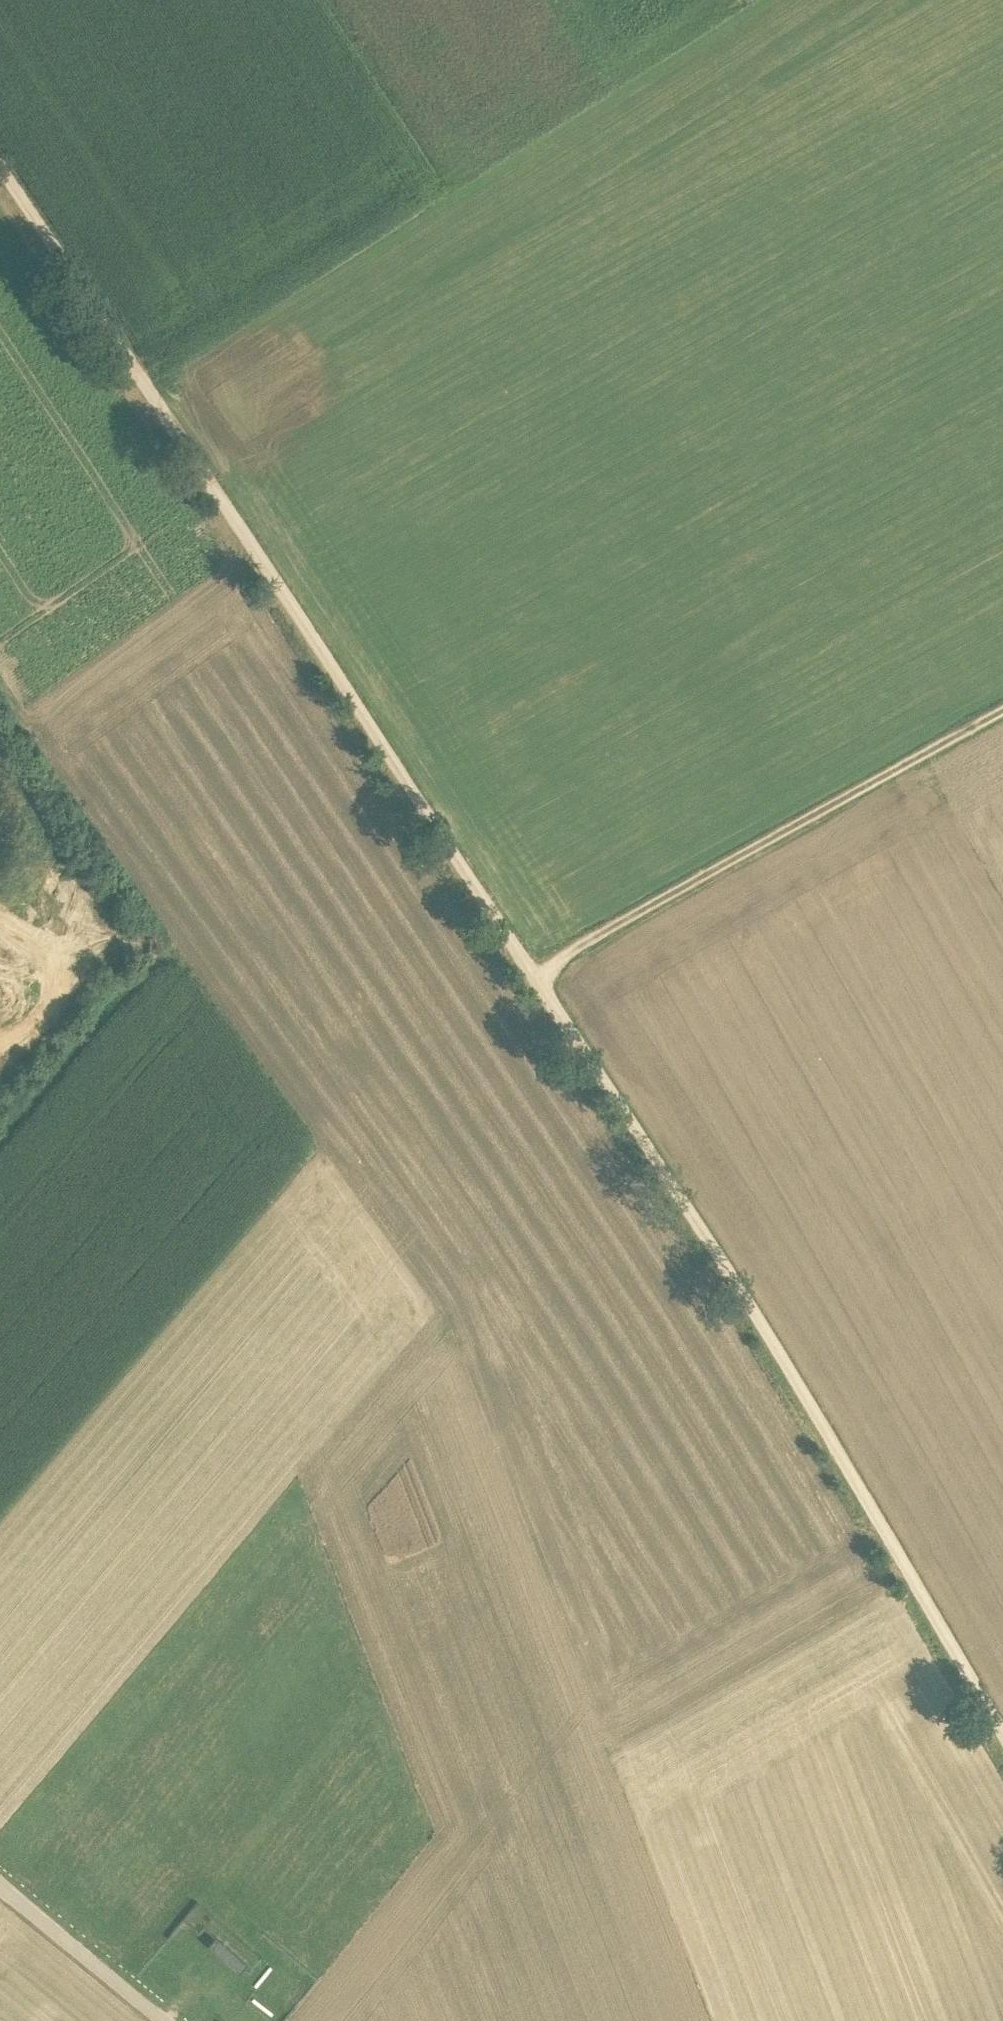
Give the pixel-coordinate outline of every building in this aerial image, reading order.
[(238,1970),(245,1961),(214,1936),(207,1945),(238,1970)]
